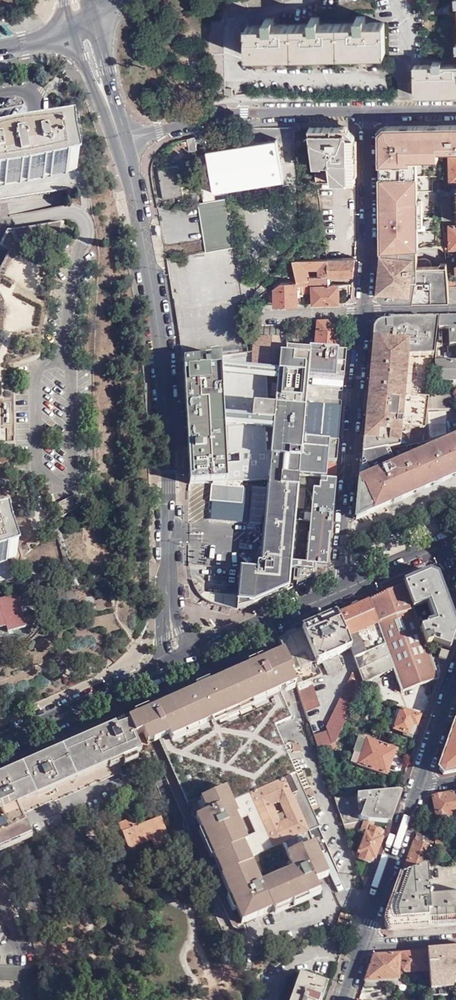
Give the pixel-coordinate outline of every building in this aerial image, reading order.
[(222,17),(235,14),(281,2),(286,0),(237,0),(219,5),(222,17)] [(247,27),(248,57),(385,52),(384,22),(365,22),(365,16),(357,16),(357,23),(320,24),(320,17),(311,17),(311,24),(274,26),(274,19),(265,19),(265,26),(247,27)] [(208,18),(208,80),(222,78),(221,17),(208,18)] [(441,63),(441,59),(432,59),(432,63),(413,63),(413,94),(455,93),(455,62),(441,63)] [(222,78),(208,80),(208,86),(223,86),(222,78)] [(455,149),(455,124),(387,125),(387,126),(387,133),(379,133),(381,250),(384,250),(445,246),(443,226),(442,223),(440,201),(440,189),(438,172),(437,150),(455,149)] [(316,183),(354,183),(353,136),(345,127),(312,127),(309,127),(316,183)] [(70,139),(66,139),(66,136),(33,141),(33,139),(0,144),(0,188),(25,184),(63,177),(63,175),(74,173),(70,151),(71,151),(70,139)] [(196,139),(187,141),(191,154),(199,151),(196,139)] [(282,173),(276,140),(207,152),(212,185),(282,173)] [(177,160),(157,163),(162,193),(180,191),(175,163),(177,163),(177,160)] [(329,211),(355,210),(354,183),(316,183),(317,188),(329,188),(329,211)] [(440,189),(440,201),(442,223),(455,223),(455,189),(440,189)] [(224,193),(197,197),(205,245),(233,241),(224,193)] [(443,226),(445,246),(445,249),(455,249),(455,225),(443,226)] [(392,250),(384,250),(384,266),(384,274),(378,274),(376,292),(378,292),(383,291),(388,295),(388,301),(450,300),(448,279),(447,268),(440,269),(439,266),(417,267),(417,248),(410,249),(392,250)] [(296,282),(297,286),(302,286),(329,285),(329,276),(353,276),(354,259),(330,260),(326,259),(292,261),(296,282)] [(455,299),(455,286),(454,279),(448,279),(450,300),(455,299)] [(274,287),(274,305),(298,304),(297,286),(296,282),(280,283),(274,287)] [(312,295),(313,304),(339,303),(339,285),(329,285),(302,286),(303,296),(312,295)] [(386,301),(388,301),(388,295),(383,291),(378,292),(379,296),(380,298),(386,301)] [(436,320),(373,321),(362,455),(423,444),(436,320)] [(438,320),(435,348),(442,348),(442,331),(448,331),(448,347),(455,347),(455,320),(438,320)] [(316,324),(313,350),(336,352),(339,323),(316,324)] [(277,339),(277,325),(250,326),(249,334),(253,334),(250,372),(266,373),(270,369),(270,367),(278,368),(275,408),(270,408),(269,424),(273,424),(271,453),(266,453),(265,461),(264,476),(265,477),(265,480),(268,480),(267,489),(268,489),(266,519),(263,520),(259,563),(256,563),(256,571),(254,594),(263,602),(286,592),(287,577),(313,579),(314,568),(325,569),(334,481),(324,480),(326,464),(336,464),(338,443),(301,440),(306,378),(343,381),(346,353),(336,352),(313,350),(309,349),(308,352),(285,350),(284,354),(280,355),(277,339)] [(295,325),(285,325),(286,347),(292,347),(292,339),(296,339),(295,325)] [(434,363),(434,383),(455,382),(455,362),(434,363)] [(430,393),(428,411),(450,411),(450,392),(430,393)] [(269,424),(270,408),(252,407),(251,422),(269,424)] [(424,445),(455,434),(455,428),(454,429),(449,431),(448,430),(446,426),(445,421),(446,414),(445,413),(428,414),(424,445)] [(362,455),(361,463),(355,520),(455,476),(455,434),(424,445),(423,444),(362,455)] [(265,461),(266,453),(264,453),(265,450),(253,449),(253,451),(251,474),(251,475),(264,476),(265,461)] [(251,474),(253,451),(240,461),(251,474)] [(210,495),(232,503),(241,503),(242,488),(238,488),(211,486),(209,486),(209,495),(210,495)] [(209,495),(208,502),(232,503),(210,495),(209,495)] [(3,564),(2,562),(13,558),(6,538),(7,537),(4,525),(1,526),(0,524),(0,565),(3,564)] [(254,594),(256,571),(238,569),(235,609),(248,607),(253,607),(253,601),(254,594)] [(427,575),(404,585),(427,649),(436,647),(451,643),(454,635),(434,578),(427,575)] [(287,577),(286,592),(314,580),(313,579),(287,577)] [(404,585),(368,601),(392,671),(400,694),(438,680),(427,649),(404,585)] [(15,591),(0,596),(0,624),(5,623),(7,629),(25,623),(15,591)] [(263,602),(254,594),(253,601),(258,604),(263,602)] [(368,601),(336,615),(349,650),(357,672),(362,686),(392,671),(368,601)] [(336,615),(302,631),(315,665),(322,663),(326,672),(338,667),(334,657),(349,650),(336,615)] [(302,631),(279,640),(281,646),(283,653),(289,670),(294,685),(308,680),(319,676),(315,665),(302,631)] [(436,660),(444,662),(447,655),(439,652),(436,660)] [(289,670),(283,653),(267,659),(280,688),(275,689),(277,693),(294,685),(288,671),(289,670)] [(225,677),(149,711),(152,717),(149,717),(160,740),(151,743),(185,820),(210,879),(217,893),(234,928),(239,931),(248,927),(247,924),(272,912),(273,913),(309,897),(319,892),(315,883),(312,877),(320,874),(318,871),(324,869),(308,834),(318,830),(310,812),(305,801),(301,791),(308,788),(302,773),(294,776),(272,727),(289,720),(277,693),(275,689),(280,688),(267,659),(225,677)] [(362,686),(357,672),(350,675),(352,682),(345,684),(348,691),(341,693),(344,700),(337,702),(339,709),(332,711),(334,717),(328,719),(330,725),(323,727),(324,731),(312,736),(318,752),(335,743),(346,721),(357,697),(362,686)] [(308,680),(294,685),(304,712),(318,707),(308,680)] [(149,711),(128,720),(128,721),(135,737),(143,733),(148,745),(151,743),(160,740),(149,717),(152,717),(149,711)] [(419,717),(400,711),(393,732),(402,735),(402,737),(411,740),(419,717)] [(136,738),(135,737),(128,721),(106,731),(80,742),(0,778),(0,823),(20,814),(26,812),(80,788),(126,768),(123,763),(141,755),(133,739),(136,738)] [(453,729),(445,751),(439,770),(443,775),(455,773),(455,729),(453,729)] [(360,755),(365,740),(357,737),(353,753),(354,753),(360,755)] [(395,750),(365,740),(360,755),(356,766),(385,776),(395,750)] [(337,747),(335,743),(318,752),(319,757),(337,747)] [(356,766),(360,755),(354,753),(350,764),(356,766)] [(89,799),(131,782),(127,771),(85,789),(89,799)] [(308,789),(303,792),(305,798),(311,795),(308,789)] [(454,793),(433,798),(437,823),(446,821),(446,818),(455,816),(455,800),(454,793)] [(387,826),(398,794),(337,799),(333,799),(343,827),(356,824),(368,824),(380,826),(387,826)] [(312,798),(305,801),(310,812),(316,810),(312,798)] [(0,823),(0,836),(25,826),(20,814),(0,823)] [(136,816),(116,824),(127,850),(149,841),(153,850),(170,843),(160,817),(139,825),(136,816)] [(379,850),(382,841),(381,840),(382,837),(380,833),(378,833),(380,826),(368,824),(361,844),(379,850)] [(0,836),(0,851),(30,838),(25,826),(0,836)] [(438,833),(432,834),(436,852),(442,850),(438,833)] [(421,836),(416,834),(402,877),(424,870),(432,847),(422,844),(424,840),(420,839),(421,836)] [(375,859),(379,850),(361,844),(355,860),(369,865),(372,863),(373,860),(375,859)] [(312,877),(315,883),(327,877),(324,869),(318,871),(320,874),(312,877)] [(402,877),(388,916),(389,931),(455,926),(455,897),(430,899),(427,870),(424,870),(402,877)] [(365,889),(369,877),(360,876),(365,889)] [(352,918),(341,914),(337,926),(348,930),(352,918)] [(427,953),(429,972),(429,977),(430,992),(450,991),(454,985),(455,985),(455,950),(427,953)] [(427,953),(400,955),(399,974),(408,973),(420,972),(429,972),(427,953)] [(399,974),(400,955),(374,956),(365,982),(399,980),(399,978),(399,974)] [(327,984),(302,976),(294,999),(322,999),(327,984)]
